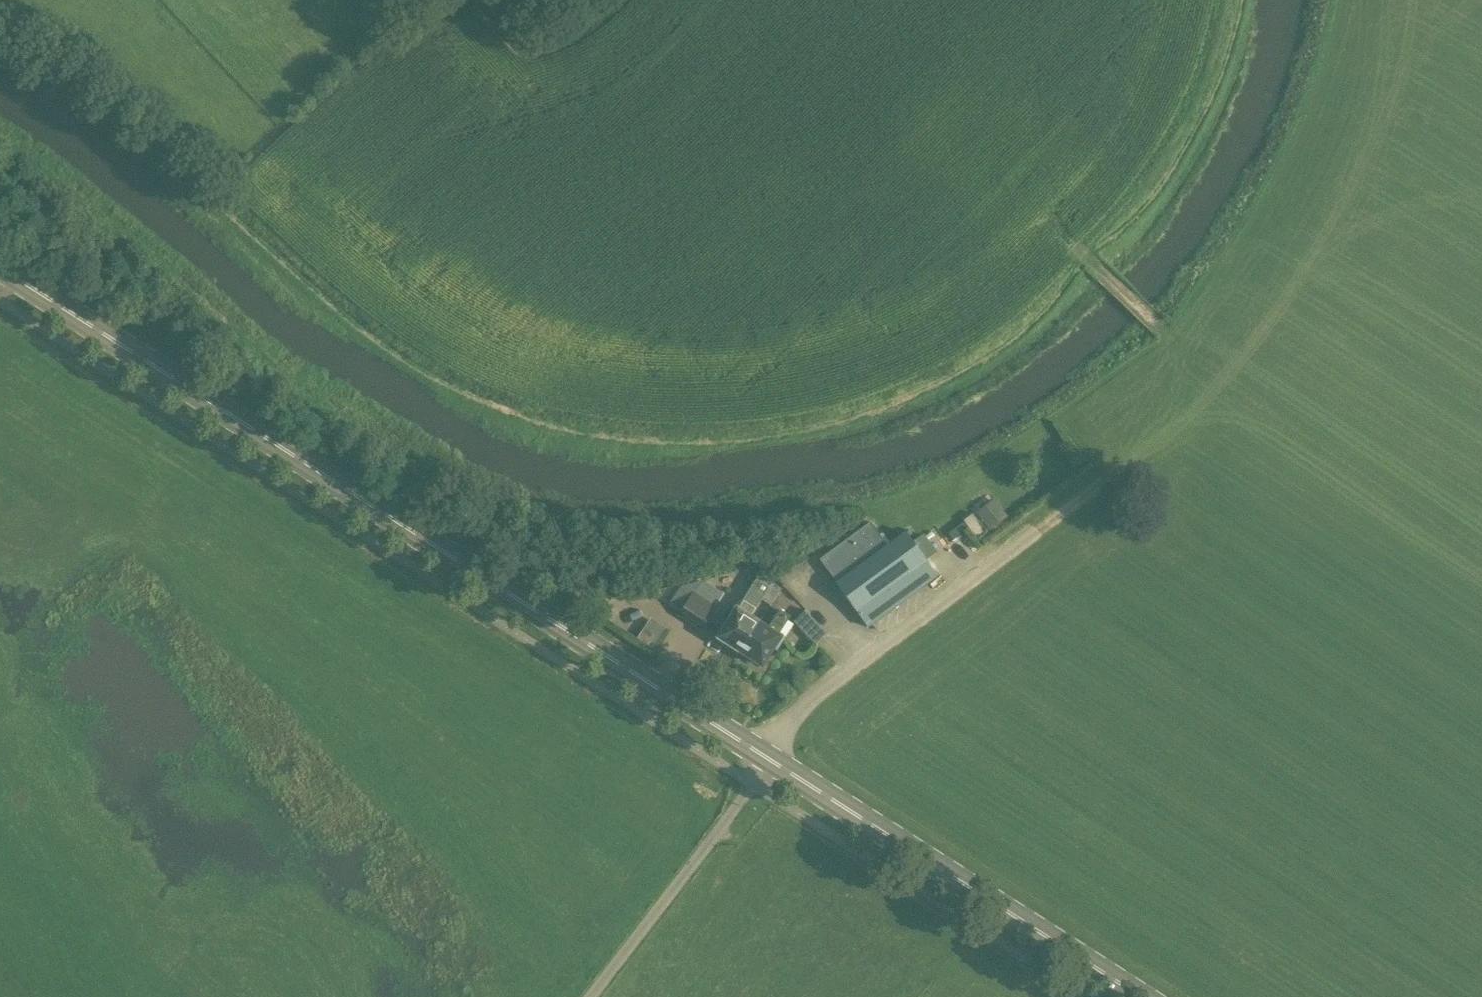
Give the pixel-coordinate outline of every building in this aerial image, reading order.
[(994,500),(976,513),(989,531),(1007,519),(994,500)] [(972,514),(963,521),(977,540),(986,533),(972,514)] [(926,561),(935,554),(914,525),(886,546),(869,524),(819,561),(835,583),(867,627),(937,576),(926,561)] [(784,581),(801,599),(816,585),(799,567),(784,581)] [(739,652),(758,622),(750,617),(772,583),(759,575),(739,609),(736,608),(727,622),(730,624),(719,640),(739,652)] [(694,594),(678,617),(700,632),(715,609),(694,594)] [(779,610),(768,628),(758,622),(739,652),(761,667),(771,651),(775,654),(786,637),(781,633),(791,618),(779,610)] [(827,634),(805,612),(794,623),(816,645),(827,634)] [(636,636),(658,650),(670,629),(648,616),(636,636)]
